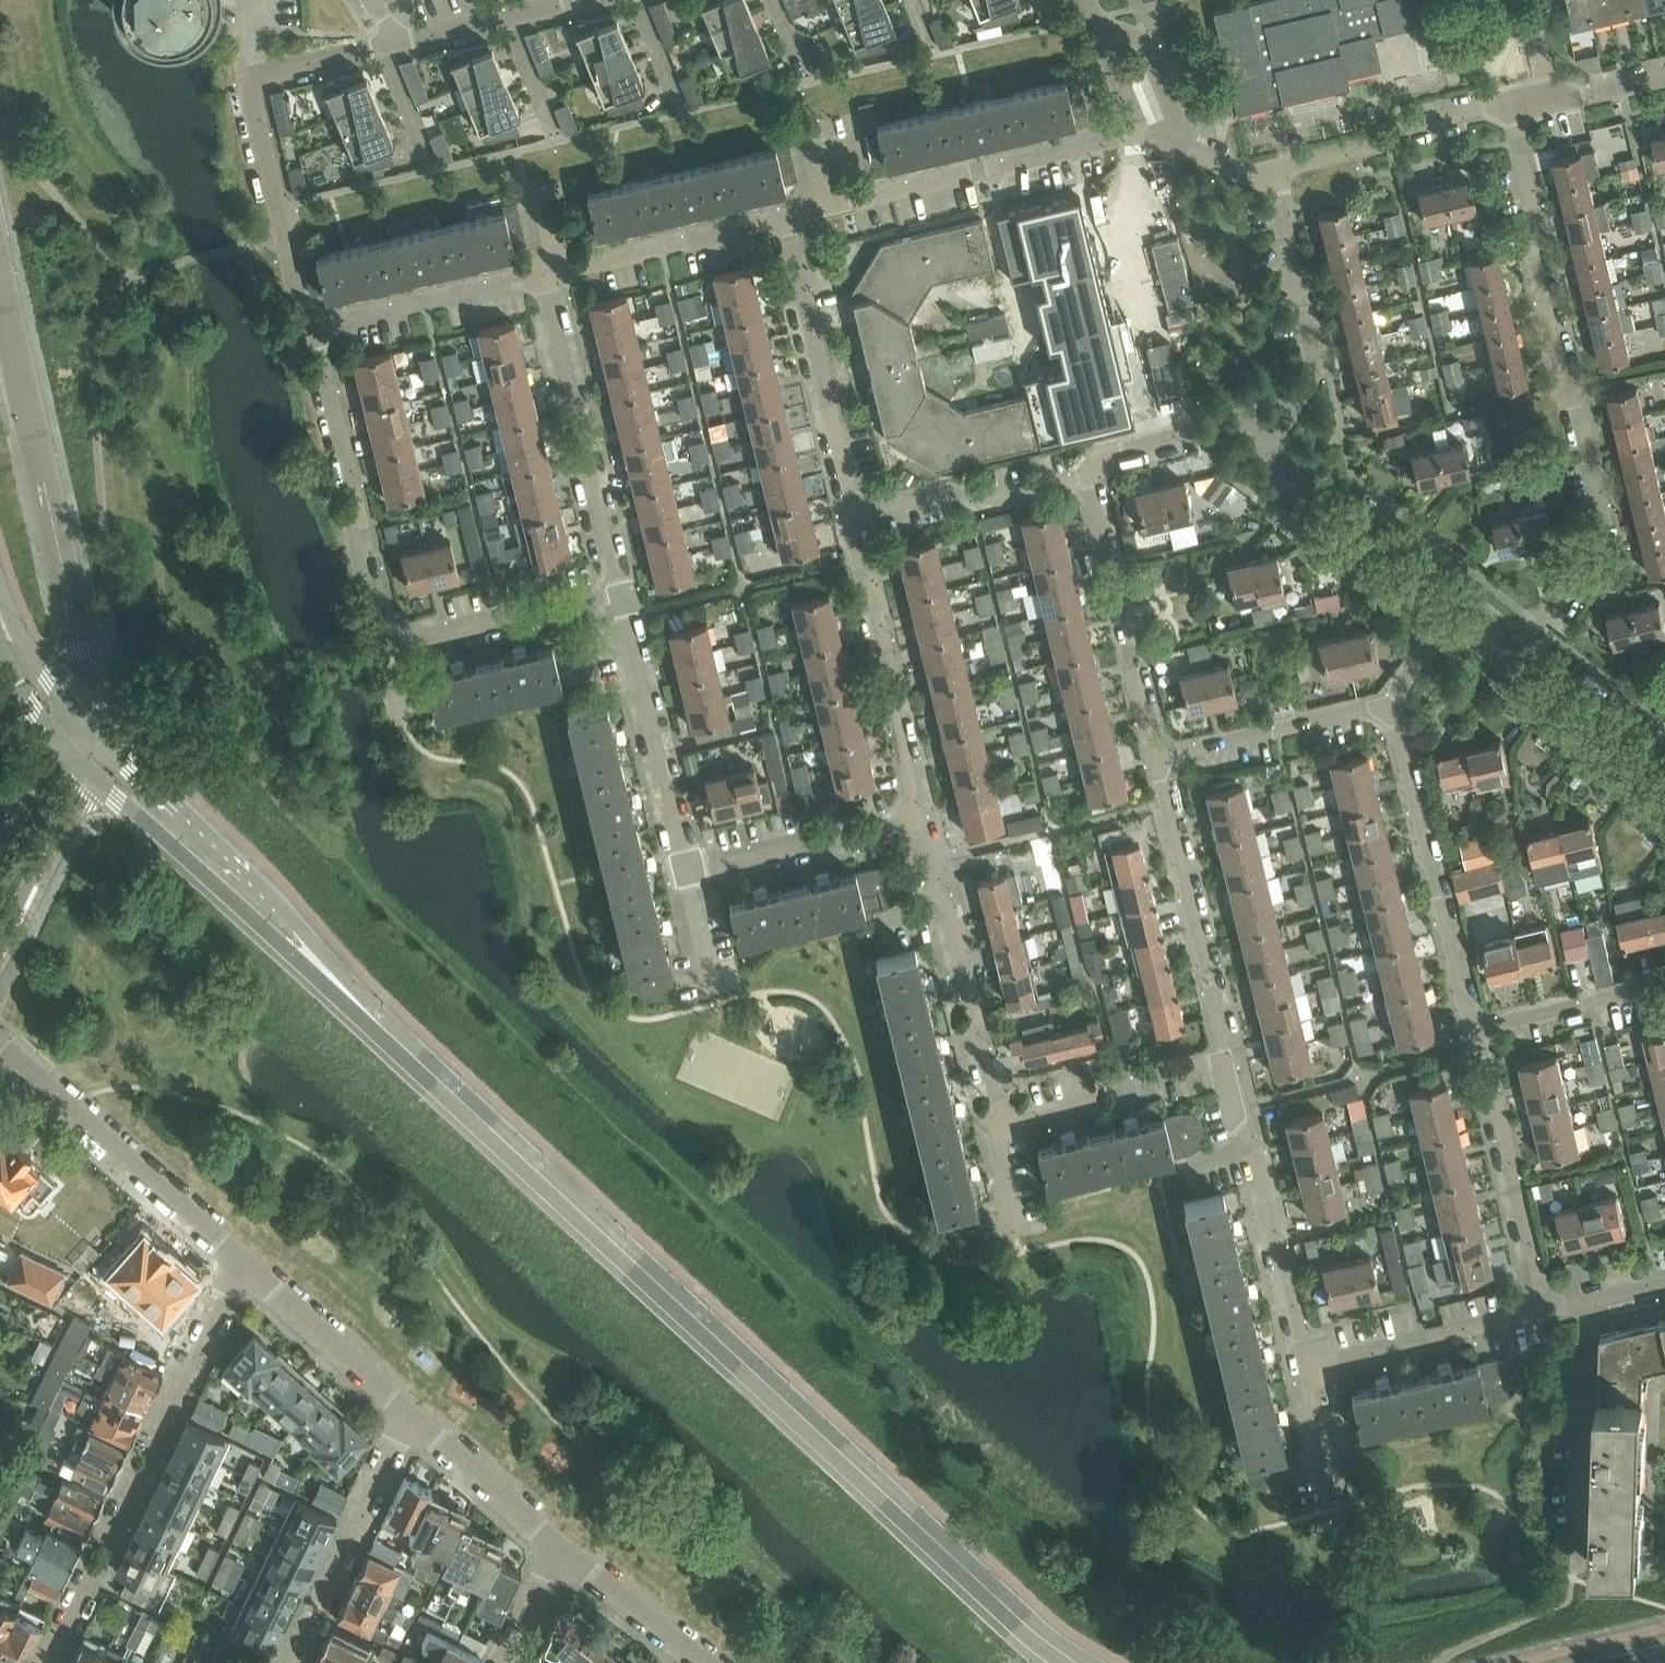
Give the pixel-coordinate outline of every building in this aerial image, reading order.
[(212,20),(215,17),(217,14),(221,7),(222,4),(224,0),(128,0),(129,3),(130,6),(131,8),(132,10),(134,13),(136,16),(138,19),(141,22),(144,24),(147,26),(150,28),(153,30),(157,32),(160,33),(164,34),(168,35),(171,35),(175,36),(179,35),(183,35),(186,34),(190,33),(194,32),(197,31),(200,29),(204,27),(207,25),(210,22),(212,20)] [(711,28),(749,13),(744,0),(705,0),(706,4),(701,6),(702,8),(703,7),(711,28)] [(801,4),(799,0),(784,0),(788,9),(801,4)] [(883,6),(881,0),(836,0),(845,21),(883,6)] [(979,15),(984,27),(1016,19),(1016,18),(1015,18),(1009,3),(1017,0),(973,0),(979,15)] [(1213,11),(1236,113),(1272,105),(1272,102),(1282,100),(1282,102),(1350,86),(1347,76),(1380,68),(1372,34),(1383,31),(1384,33),(1434,21),(1429,0),(1261,0),(1213,11)] [(1572,28),(1592,24),(1587,0),(1566,0),(1572,28)] [(1607,0),(1587,0),(1592,24),(1612,19),(1607,0)] [(1631,15),(1627,0),(1607,0),(1612,19),(1631,15)] [(1647,0),(1627,0),(1631,15),(1649,11),(1647,0)] [(1664,7),(1664,0),(1647,0),(1649,11),(1664,7)] [(663,38),(676,32),(663,2),(652,7),(652,5),(650,6),(663,38)] [(804,12),(801,4),(788,9),(792,18),(804,12)] [(887,15),(883,6),(845,21),(854,44),(859,55),(891,48),(891,47),(890,47),(884,32),(896,28),(895,26),(894,26),(889,14),(887,15)] [(720,50),(758,35),(749,13),(711,28),(720,50)] [(578,36),(586,57),(624,42),(613,15),(614,15),(613,14),(579,22),(581,33),(576,35),(577,37),(578,36)] [(940,48),(954,45),(943,17),(930,23),(940,48)] [(538,67),(551,61),(539,31),(527,36),(527,34),(525,34),(538,67)] [(679,41),(676,32),(663,38),(666,46),(679,41)] [(762,44),(758,35),(720,50),(729,73),(730,73),(734,84),(766,77),(766,76),(765,76),(759,61),(771,57),(770,55),(769,55),(764,43),(762,44)] [(453,65),(461,86),(499,71),(488,44),(489,44),(489,42),(454,50),(456,61),(451,64),(452,66),(453,65)] [(633,64),(624,42),(586,57),(595,79),(633,64)] [(413,95),(426,90),(414,60),(402,64),(401,63),(400,63),(413,95)] [(555,70),(551,61),(538,67),(542,75),(555,70)] [(637,72),(633,64),(595,79),(604,102),(605,102),(609,113),(641,106),(641,105),(640,105),(634,90),(646,85),(645,84),(644,84),(639,71),(637,72)] [(336,115),(374,100),(363,73),(364,73),(363,71),(329,79),(331,90),(327,92),(336,115)] [(461,86),(470,108),(508,93),(499,71),(461,86)] [(1064,75),(1065,81),(1074,116),(1086,113),(1077,72),(1064,75)] [(691,106),(704,102),(693,75),(680,80),(691,106)] [(1075,120),(1074,116),(1065,81),(1002,96),(1011,135),(1037,129),(1039,138),(1050,135),(1048,126),(1075,120)] [(279,126),(292,123),(285,90),(271,93),(279,126)] [(430,99),(426,90),(413,95),(417,104),(430,99)] [(512,101),(508,93),(470,108),(479,131),(480,131),(484,142),(517,135),(516,134),(515,134),(509,119),(521,114),(520,112),(519,113),(514,100),(512,101)] [(988,149),(986,141),(1011,135),(1002,96),(940,110),(949,149),(975,143),(977,152),(988,149)] [(345,137),(383,122),(374,100),(336,115),(345,137)] [(565,134),(579,131),(568,103),(555,109),(565,134)] [(872,103),(860,106),(866,135),(879,132),(877,125),(872,103)] [(886,164),(912,158),(914,167),(926,164),(924,155),(949,149),(940,110),(877,125),(879,132),(884,153),(885,161),(886,164)] [(386,130),(383,122),(345,137),(354,160),(359,171),(391,164),(391,163),(390,163),(384,148),(395,143),(395,141),(394,142),(389,129),(386,130)] [(294,132),(292,123),(279,126),(281,135),(294,132)] [(441,163),(454,160),(443,132),(430,138),(441,163)] [(1664,166),(1664,134),(1653,136),(1660,167),(1664,166)] [(784,183),(797,180),(788,138),(773,136),(776,149),(784,183)] [(869,139),(872,152),(882,149),(879,137),(869,139)] [(747,197),(749,205),(761,203),(759,194),(785,188),(784,183),(776,149),(713,164),(722,203),(747,197)] [(884,153),(871,156),(872,164),(885,161),(884,153)] [(1561,185),(1589,179),(1583,153),(1555,160),(1561,185)] [(1636,157),(1620,161),(1623,171),(1638,167),(1636,157)] [(685,211),(687,220),(699,217),(697,208),(722,203),(713,164),(651,178),(660,217),(685,211)] [(295,197),(309,194),(303,167),(289,170),(295,197)] [(1641,177),(1638,167),(1623,171),(1625,181),(1641,177)] [(623,226),(625,234),(637,232),(635,223),(660,217),(651,178),(588,193),(596,228),(597,232),(623,226)] [(1450,216),(1477,210),(1470,179),(1443,185),(1450,216)] [(1567,211),(1595,204),(1589,179),(1561,185),(1567,211)] [(1146,184),(1093,196),(1108,258),(1161,246),(1146,184)] [(1443,185),(1417,192),(1424,222),(1450,216),(1443,185)] [(583,231),(596,228),(588,193),(586,187),(574,190),(583,231)] [(1080,196),(997,216),(1012,281),(1041,274),(1045,292),(1035,295),(1048,349),(1058,347),(1064,370),(1025,380),(1040,444),(1134,421),(1124,379),(1112,332),(1097,269),(1102,268),(1095,237),(1090,238),(1080,196)] [(514,247),(526,244),(517,204),(504,207),(505,212),(514,247)] [(1573,236),(1601,230),(1595,204),(1567,211),(1573,236)] [(1656,207),(1655,207),(1658,217),(1664,215),(1664,204),(1656,207)] [(1353,234),(1347,208),(1319,214),(1325,241),(1353,234)] [(1650,219),(1648,208),(1633,212),(1635,222),(1650,219)] [(505,212),(442,227),(451,266),(477,260),(479,269),(490,266),(488,258),(515,251),(514,247),(505,212)] [(1387,226),(1402,223),(1400,213),(1384,216),(1387,226)] [(880,245),(851,292),(887,441),(934,470),(1040,444),(1025,380),(946,399),(922,303),(1012,281),(997,216),(880,245)] [(1653,229),(1650,219),(1635,222),(1638,232),(1653,229)] [(1387,226),(1389,237),(1404,233),(1402,223),(1387,226)] [(1483,241),(1493,239),(1489,223),(1479,226),(1483,241)] [(442,227),(380,242),(389,281),(415,275),(417,283),(428,281),(426,272),(451,266),(442,227)] [(1579,261),(1607,255),(1601,230),(1573,236),(1579,261)] [(1325,241),(1331,266),(1359,259),(1353,234),(1325,241)] [(354,298),(366,295),(364,287),(389,281),(380,242),(317,256),(325,291),(326,295),(352,289),(354,298)] [(312,294),(325,291),(317,256),(316,251),(303,254),(312,294)] [(1469,260),(1475,286),(1503,279),(1497,254),(1469,260)] [(1585,288),(1613,281),(1607,255),(1579,261),(1585,288)] [(1437,268),(1434,258),(1419,261),(1421,272),(1437,268)] [(1365,285),(1359,259),(1331,266),(1337,292),(1365,285)] [(1645,263),(1647,273),(1662,270),(1660,260),(1645,263)] [(1396,267),(1399,277),(1414,274),(1412,263),(1396,267)] [(756,290),(751,267),(714,275),(720,299),(756,290)] [(1421,272),(1424,282),(1439,278),(1437,268),(1421,272)] [(1647,273),(1650,284),(1664,280),(1662,270),(1647,273)] [(1416,284),(1414,274),(1399,277),(1401,287),(1416,284)] [(1475,286),(1481,311),(1509,305),(1503,279),(1475,286)] [(1591,313),(1619,306),(1613,281),(1585,288),(1591,313)] [(1337,292),(1343,317),(1371,311),(1365,285),(1337,292)] [(1475,286),(1446,292),(1450,311),(1479,304),(1475,286)] [(720,299),(726,323),(762,314),(756,290),(720,299)] [(633,320),(627,296),(591,304),(596,328),(633,320)] [(694,296),(678,299),(681,310),(696,306),(694,296)] [(671,301),(670,301),(655,305),(658,315),(673,311),(671,301)] [(1624,305),(1628,328),(1638,327),(1634,303),(1624,305)] [(1481,311),(1487,337),(1515,331),(1509,305),(1481,311)] [(681,310),(683,320),(698,316),(696,306),(681,310)] [(1597,338),(1625,332),(1619,306),(1591,313),(1597,338)] [(1449,319),(1446,309),(1431,313),(1433,323),(1449,319)] [(658,315),(660,325),(676,321),(673,311),(658,315)] [(1377,336),(1371,311),(1343,317),(1349,343),(1377,336)] [(975,357),(1015,353),(1010,313),(970,318),(975,357)] [(1659,325),(1664,323),(1664,313),(1657,314),(1659,325)] [(726,323),(732,346),(768,338),(762,314),(726,323)] [(1426,325),(1424,315),(1408,318),(1411,328),(1426,325)] [(1451,330),(1449,319),(1433,323),(1436,333),(1451,330)] [(602,352),(638,344),(633,320),(596,328),(602,352)] [(521,347),(515,322),(479,331),(485,356),(521,347)] [(1428,335),(1426,325),(1411,328),(1413,339),(1428,335)] [(1487,337),(1493,362),(1521,356),(1515,331),(1487,337)] [(1597,338),(1603,365),(1631,358),(1625,332),(1597,338)] [(1349,343),(1355,368),(1384,362),(1377,336),(1349,343)] [(732,346),(737,370),(773,361),(768,338),(732,346)] [(1168,340),(1146,346),(1160,401),(1181,396),(1168,340)] [(707,352),(705,342),(689,346),(692,356),(707,352)] [(644,367),(638,344),(602,352),(608,376),(644,367)] [(526,370),(521,347),(485,356),(490,379),(526,370)] [(684,358),(682,348),(667,351),(669,361),(684,358)] [(457,351),(443,355),(442,355),(445,365),(460,361),(457,351)] [(397,376),(391,352),(355,360),(361,385),(397,376)] [(710,362),(707,352),(692,356),(694,366),(710,362)] [(1521,356),(1493,362),(1499,389),(1527,383),(1521,356)] [(435,357),(434,357),(420,360),(422,371),(437,367),(435,357)] [(669,361),(671,372),(687,368),(684,358),(669,361)] [(1461,370),(1458,360),(1443,364),(1445,374),(1461,370)] [(463,372),(460,361),(445,365),(447,375),(463,372)] [(737,370),(743,393),(779,385),(773,361),(737,370)] [(1390,387),(1384,362),(1355,368),(1362,394),(1390,387)] [(1423,379),(1438,375),(1435,365),(1420,369),(1423,379)] [(422,371),(424,381),(440,377),(437,367),(422,371)] [(650,391),(644,367),(608,376),(614,399),(650,391)] [(532,393),(526,370),(490,379),(496,402),(532,393)] [(1463,381),(1461,370),(1445,374),(1448,384),(1463,381)] [(403,399),(397,376),(361,385),(366,408),(403,399)] [(1398,424),(1396,413),(1413,409),(1406,383),(1390,387),(1362,394),(1368,420),(1371,419),(1374,429),(1398,424)] [(743,393),(749,417),(785,408),(779,385),(743,393)] [(1644,414),(1638,388),(1610,395),(1616,421),(1644,414)] [(718,399),(716,389),(701,393),(703,403),(718,399)] [(619,422),(655,414),(650,391),(614,399),(619,422)] [(538,416),(532,393),(496,402),(502,425),(538,416)] [(696,405),(693,394),(678,398),(680,408),(696,405)] [(471,408),(469,398),(454,401),(456,412),(471,408)] [(408,423),(403,399),(366,408),(372,432),(408,423)] [(721,409),(718,399),(703,403),(706,413),(721,409)] [(1173,402),(1161,405),(1163,413),(1175,410),(1173,402)] [(449,413),(446,403),(431,407),(433,417),(449,413)] [(698,415),(696,405),(680,408),(683,418),(698,415)] [(456,412),(458,422),(474,418),(471,408),(456,412)] [(749,417),(754,440),(790,432),(785,408),(749,417)] [(451,424),(449,413),(433,417),(436,427),(451,424)] [(661,436),(655,414),(619,422),(624,445),(661,436)] [(1616,421),(1622,447),(1650,440),(1644,414),(1616,421)] [(1480,425),(1477,415),(1462,418),(1465,429),(1480,425)] [(543,440),(538,416),(502,425),(507,449),(543,440)] [(414,446),(408,423),(372,432),(378,454),(414,446)] [(754,440),(760,464),(796,455),(790,432),(754,440)] [(1404,443),(1402,433),(1387,437),(1389,447),(1404,443)] [(667,461),(661,436),(624,445),(630,469),(667,461)] [(730,446),(727,436),(712,439),(714,449),(730,446)] [(1443,479),(1470,473),(1463,443),(1450,446),(1447,436),(1434,439),(1436,449),(1443,479)] [(549,464),(543,440),(507,449),(513,472),(549,464)] [(1628,472),(1656,465),(1650,440),(1622,447),(1628,472)] [(707,451),(704,441),(689,445),(691,455),(707,451)] [(483,454),(480,444),(465,448),(467,458),(483,454)] [(420,470),(414,446),(378,454),(383,479),(420,470)] [(714,449),(717,460),(732,456),(730,446),(714,449)] [(1436,449),(1411,455),(1418,485),(1443,479),(1436,449)] [(460,460),(457,450),(442,453),(445,464),(460,460)] [(709,461),(707,451),(691,455),(694,465),(709,461)] [(485,465),(483,454),(467,458),(470,468),(485,465)] [(760,464),(766,487),(802,479),(796,455),(760,464)] [(445,464),(447,474),(462,470),(460,460),(445,464)] [(636,493),(672,484),(667,461),(630,469),(636,493)] [(555,486),(549,464),(513,472),(518,495),(555,486)] [(1628,472),(1634,498),(1662,491),(1656,465),(1628,472)] [(1514,484),(1524,482),(1521,467),(1510,469),(1514,484)] [(1504,487),(1514,484),(1510,469),(1500,471),(1504,487)] [(425,494),(420,470),(383,479),(389,503),(425,494)] [(1218,473),(1205,493),(1228,506),(1240,486),(1218,473)] [(766,487),(771,511),(808,502),(802,479),(766,487)] [(1168,523),(1193,517),(1184,481),(1160,487),(1168,523)] [(741,492),(738,482),(723,486),(725,496),(741,492)] [(678,507),(672,484),(636,493),(641,516),(678,507)] [(560,510),(555,486),(518,495),(524,518),(560,510)] [(718,497),(715,487),(700,491),(703,501),(718,497)] [(1160,487),(1155,488),(1135,493),(1144,529),(1168,523),(1160,487)] [(494,501),(491,491),(476,494),(479,505),(494,501)] [(1664,518),(1664,503),(1662,491),(1634,498),(1640,523),(1664,518)] [(743,502),(741,492),(725,496),(728,506),(743,502)] [(720,508),(718,497),(703,501),(705,511),(720,508)] [(479,505),(481,515),(496,511),(494,501),(479,505)] [(813,526),(808,502),(771,511),(777,535),(813,526)] [(472,511),(471,505),(458,508),(459,514),(472,511)] [(647,539),(683,531),(678,507),(641,516),(647,539)] [(457,524),(453,509),(443,512),(447,527),(457,524)] [(566,533),(560,510),(524,518),(530,542),(566,533)] [(1017,519),(1015,510),(980,519),(982,528),(1017,519)] [(474,518),(472,511),(459,514),(461,521),(474,518)] [(1059,511),(1022,520),(1028,544),(1065,536),(1059,511)] [(1529,547),(1555,541),(1548,511),(1522,517),(1529,547)] [(1529,547),(1522,517),(1495,523),(1503,554),(1529,547)] [(461,521),(463,528),(476,525),(474,518),(461,521)] [(1646,549),(1664,544),(1664,518),(1640,523),(1646,549)] [(398,539),(394,524),(384,526),(388,542),(398,539)] [(476,525),(463,528),(464,534),(477,531),(476,525)] [(777,535),(783,558),(819,549),(813,526),(777,535)] [(752,539),(750,529),(734,532),(737,543),(752,539)] [(479,538),(477,531),(464,534),(466,541),(479,538)] [(689,554),(683,531),(647,539),(653,562),(689,554)] [(1185,547),(1181,531),(1171,533),(1174,549),(1185,547)] [(572,558),(566,533),(530,542),(536,567),(572,558)] [(729,544),(727,534),(712,538),(714,548),(729,544)] [(1034,568),(1070,559),(1065,536),(1028,544),(1034,568)] [(479,538),(466,541),(467,548),(480,544),(479,538)] [(505,548),(503,538),(487,541),(490,552),(505,548)] [(755,549),(752,539),(737,543),(739,553),(755,549)] [(905,574),(941,565),(935,540),(899,549),(905,574)] [(1003,550),(1001,540),(985,544),(988,554),(1003,550)] [(459,578),(451,542),(426,548),(435,584),(459,578)] [(482,551),(480,544),(467,548),(469,554),(482,551)] [(714,548),(716,558),(732,554),(729,544),(714,548)] [(1652,575),(1664,572),(1664,544),(1646,549),(1652,575)] [(982,555),(979,545),(964,549),(966,559),(982,555)] [(435,584),(426,548),(401,554),(410,590),(435,584)] [(508,558),(505,548),(490,552),(492,562),(508,558)] [(1006,560),(1003,550),(988,554),(990,564),(1006,560)] [(482,551),(469,554),(471,561),(484,558),(482,551)] [(653,562),(659,587),(695,578),(689,554),(653,562)] [(966,559),(969,569),(984,566),(982,555),(966,559)] [(1276,556),(1252,562),(1260,598),(1285,592),(1276,556)] [(485,564),(484,558),(471,561),(472,567),(485,564)] [(1076,582),(1070,559),(1034,568),(1040,591),(1076,582)] [(1252,562),(1246,563),(1227,568),(1235,604),(1260,598),(1252,562)] [(947,589),(941,565),(905,574),(911,598),(947,589)] [(1045,614),(1082,606),(1076,582),(1040,591),(1045,614)] [(997,590),(999,601),(1015,597),(1012,587),(997,590)] [(952,612),(947,589),(911,598),(916,621),(952,612)] [(993,602),(991,592),(975,596),(978,606),(993,602)] [(1341,592),(1317,594),(1318,608),(1342,606),(1341,592)] [(836,621),(829,595),(793,603),(799,629),(836,621)] [(999,601),(1005,624),(1020,620),(1015,597),(999,601)] [(978,606),(980,616),(996,613),(993,602),(978,606)] [(1661,602),(1635,608),(1642,638),(1664,633),(1664,619),(1661,602)] [(1087,629),(1082,606),(1045,614),(1051,638),(1087,629)] [(1273,606),(1262,608),(1266,624),(1276,622),(1273,606)] [(1255,626),(1266,624),(1262,608),(1252,611),(1255,626)] [(1635,608),(1609,615),(1616,645),(1642,638),(1635,608)] [(958,635),(952,612),(916,621),(922,644),(958,635)] [(1608,615),(1598,618),(1602,633),(1612,631),(1608,615)] [(1026,644),(1020,620),(1005,624),(1010,647),(1026,644)] [(805,653),(841,644),(836,621),(799,629),(805,653)] [(676,658),(713,650),(706,624),(670,632),(676,658)] [(772,624),(757,627),(760,638),(775,634),(772,624)] [(1397,640),(1394,625),(1393,624),(1383,627),(1387,642),(1397,640)] [(1004,649),(999,625),(983,629),(989,653),(1004,649)] [(750,629),(734,633),(737,643),(752,639),(750,629)] [(1051,638),(1057,661),(1093,652),(1087,629),(1051,638)] [(1351,673),(1376,667),(1368,631),(1343,637),(1351,673)] [(760,638),(762,648),(777,644),(775,634),(760,638)] [(964,659),(958,635),(922,644),(928,667),(964,659)] [(1343,637),(1318,642),(1327,679),(1351,673),(1343,637)] [(737,643),(739,653),(755,650),(752,639),(737,643)] [(1208,642),(1198,644),(1201,660),(1212,657),(1208,642)] [(591,652),(581,644),(569,643),(553,647),(562,686),(578,682),(589,676),(594,664),(591,652)] [(847,666),(841,644),(805,653),(810,675),(847,666)] [(1010,647),(1013,657),(1028,654),(1026,644),(1010,647)] [(1201,660),(1198,644),(1187,647),(1191,662),(1201,660)] [(527,653),(525,645),(513,647),(515,656),(490,662),(499,701),(562,686),(553,647),(527,653)] [(1303,646),(1292,649),(1296,664),(1307,662),(1303,646)] [(1007,659),(1004,649),(989,653),(991,663),(1007,659)] [(718,673),(713,650),(676,658),(682,681),(718,673)] [(1099,675),(1093,652),(1057,661),(1062,684),(1099,675)] [(969,682),(964,659),(928,667),(933,691),(969,682)] [(436,716),(499,701),(490,662),(465,668),(463,660),(451,662),(453,671),(427,677),(436,716)] [(1228,664),(1204,670),(1212,706),(1237,700),(1228,664)] [(810,675),(816,698),(852,690),(847,666),(810,675)] [(786,680),(783,670),(768,674),(771,684),(786,680)] [(1204,670),(1179,676),(1188,712),(1212,706),(1204,670)] [(724,697),(718,673),(682,681),(688,705),(724,697)] [(1062,684),(1068,708),(1104,699),(1099,675),(1062,684)] [(763,686),(761,676),(745,679),(748,689),(763,686)] [(788,690),(786,680),(771,684),(773,694),(788,690)] [(1037,690),(1035,680),(1019,683),(1022,694),(1037,690)] [(975,705),(969,682),(933,691),(939,714),(975,705)] [(1016,695),(1013,685),(998,689),(1000,699),(1016,695)] [(748,689),(750,700),(766,696),(763,686),(748,689)] [(858,714),(852,690),(816,698),(822,723),(858,714)] [(1040,700),(1037,690),(1022,694),(1024,704),(1040,700)] [(1018,706),(1016,695),(1000,699),(1003,709),(1018,706)] [(688,705),(693,729),(729,720),(724,697),(688,705)] [(1110,722),(1104,699),(1068,708),(1074,731),(1110,722)] [(614,731),(607,704),(568,713),(584,778),(623,768),(617,742),(625,740),(623,729),(614,731)] [(939,714),(945,737),(981,729),(975,705),(939,714)] [(864,737),(858,714),(822,723),(827,745),(864,737)] [(797,727),(795,717),(779,720),(782,730),(797,727)] [(1074,731),(1079,754),(1115,745),(1110,722),(1074,731)] [(1048,737),(1046,726),(1030,730),(1033,740),(1048,737)] [(800,737),(797,727),(782,730),(784,741),(800,737)] [(945,737),(950,761),(986,752),(981,729),(945,737)] [(776,738),(774,732),(761,735),(763,741),(776,738)] [(1027,742),(1024,732),(1009,735),(1011,746),(1027,742)] [(869,760),(864,737),(827,745),(833,769),(869,760)] [(1051,747),(1048,737),(1033,740),(1035,751),(1051,747)] [(776,738),(763,741),(764,748),(777,745),(776,738)] [(1029,752),(1027,742),(1011,746),(1014,756),(1029,752)] [(1481,784),(1511,776),(1503,742),(1472,749),(1481,784)] [(779,751),(777,745),(764,748),(766,755),(779,751)] [(1121,769),(1115,745),(1079,754),(1085,777),(1121,769)] [(1472,749),(1441,756),(1450,791),(1481,784),(1472,749)] [(780,758),(779,751),(766,755),(768,761),(780,758)] [(992,775),(986,752),(950,761),(956,784),(992,775)] [(1331,763),(1337,789),(1373,780),(1367,754),(1331,763)] [(782,765),(780,758),(768,761),(769,768),(782,765)] [(875,784),(869,760),(833,769),(839,792),(875,784)] [(808,774),(806,763),(791,767),(793,777),(808,774)] [(784,771),(782,765),(769,768),(771,774),(784,771)] [(584,778),(599,841),(638,831),(632,806),(641,804),(638,792),(629,794),(623,768),(584,778)] [(763,804),(755,768),(730,774),(739,810),(763,804)] [(1091,802),(1127,793),(1121,769),(1085,777),(1091,802)] [(785,778),(784,771),(771,774),(772,781),(785,778)] [(1060,783),(1057,773),(1042,777),(1044,787),(1060,783)] [(739,810),(730,774),(706,780),(714,816),(739,810)] [(811,784),(808,774),(793,777),(796,788),(811,784)] [(992,775),(956,784),(961,807),(998,798),(992,775)] [(787,785),(785,778),(772,781),(774,788),(787,785)] [(1038,788),(1036,778),(1020,782),(1023,792),(1038,788)] [(1337,789),(1342,811),(1379,802),(1373,780),(1337,789)] [(1062,794),(1060,783),(1044,787),(1047,797),(1062,794)] [(1311,793),(1309,783),(1293,787),(1296,797),(1311,793)] [(1249,809),(1243,784),(1207,792),(1213,818),(1249,809)] [(774,788),(775,794),(788,791),(787,785),(774,788)] [(1041,799),(1038,788),(1023,792),(1025,803),(1041,799)] [(1290,799),(1287,788),(1272,792),(1274,802),(1290,799)] [(783,811),(793,809),(789,793),(779,796),(783,811)] [(1296,797),(1298,807),(1314,804),(1311,793),(1296,797)] [(998,798),(961,807),(968,835),(1004,826),(998,798)] [(1274,802),(1277,813),(1292,809),(1290,799),(1274,802)] [(1342,811),(1348,835),(1384,826),(1379,802),(1342,811)] [(1219,841),(1255,832),(1249,809),(1213,818),(1219,841)] [(1044,827),(1041,814),(1034,816),(1037,829),(1044,827)] [(1030,831),(1037,829),(1034,816),(1027,818),(1030,831)] [(1024,832),(1030,831),(1027,818),(1021,819),(1024,832)] [(1017,834),(1024,832),(1021,819),(1014,821),(1017,834)] [(1010,835),(1017,834),(1014,821),(1007,822),(1010,835)] [(1593,823),(1562,831),(1568,856),(1599,848),(1593,823)] [(1348,835),(1354,858),(1390,849),(1384,826),(1348,835)] [(1101,844),(1124,839),(1121,827),(1098,833),(1101,844)] [(1305,833),(1307,844),(1323,840),(1320,830),(1305,833)] [(599,841),(614,904),(653,895),(647,869),(656,867),(653,855),(644,857),(638,831),(599,841)] [(1572,871),(1568,856),(1562,831),(1531,838),(1537,864),(1541,879),(1572,871)] [(1260,856),(1255,832),(1219,841),(1224,864),(1260,856)] [(1286,849),(1301,845),(1299,835),(1283,839),(1286,849)] [(1325,850),(1323,840),(1307,844),(1310,854),(1325,850)] [(1113,882),(1121,880),(1146,874),(1139,843),(1105,851),(1113,882)] [(1044,857),(1054,854),(1051,844),(1041,846),(1044,857)] [(1304,855),(1301,845),(1286,849),(1288,859),(1304,855)] [(1487,845),(1464,850),(1468,867),(1491,862),(1487,845)] [(1354,858),(1359,881),(1396,873),(1390,849),(1354,858)] [(1230,887),(1266,878),(1260,856),(1224,864),(1230,887)] [(1512,894),(1530,891),(1524,860),(1506,864),(1512,894)] [(1500,862),(1469,870),(1474,890),(1505,882),(1500,862)] [(1052,893),(1063,891),(1056,863),(1045,865),(1052,893)] [(885,907),(896,901),(900,890),(897,878),(888,869),(875,869),(856,873),(861,893),(880,889),(885,907)] [(828,871),(816,874),(818,882),(793,888),(802,927),(866,912),(861,893),(856,873),(830,879),(828,871)] [(980,882),(987,912),(1012,906),(1023,904),(1016,873),(980,882)] [(1359,881),(1365,904),(1401,895),(1396,873),(1359,881)] [(1079,890),(1075,874),(1066,877),(1070,893),(1079,890)] [(1146,874),(1121,880),(1128,911),(1154,904),(1146,874)] [(1318,890),(1334,886),(1331,876),(1316,879),(1318,890)] [(1272,902),(1266,878),(1230,887),(1235,911),(1272,902)] [(1294,885),(1297,895),(1312,891),(1310,881),(1294,885)] [(739,942),(802,927),(793,888),(768,894),(766,885),(754,888),(756,897),(730,903),(739,942)] [(1336,896),(1334,886),(1318,890),(1321,900),(1336,896)] [(1070,893),(1073,908),(1083,906),(1079,890),(1070,893)] [(1315,902),(1312,891),(1297,895),(1299,905),(1315,902)] [(876,894),(864,897),(866,907),(879,904),(876,894)] [(1060,925),(1070,923),(1063,894),(1053,897),(1060,925)] [(614,904),(630,968),(669,959),(662,932),(671,930),(668,918),(660,920),(653,895),(614,904)] [(1365,904),(1371,927),(1407,918),(1401,895),(1365,904)] [(1241,934),(1277,925),(1272,902),(1235,911),(1241,934)] [(1127,943),(1161,934),(1154,904),(1128,911),(1131,922),(1122,924),(1127,943)] [(1020,936),(1012,906),(987,912),(994,943),(1020,936)] [(1651,912),(1657,937),(1664,936),(1664,909),(1651,912)] [(1651,912),(1620,919),(1626,945),(1657,937),(1651,912)] [(1371,927),(1376,951),(1412,942),(1407,918),(1371,927)] [(1330,937),(1345,933),(1343,923),(1327,926),(1330,937)] [(1078,954),(1071,924),(1061,927),(1069,956),(1078,954)] [(1590,954),(1583,924),(1561,929),(1568,959),(1590,954)] [(1283,948),(1277,925),(1241,934),(1247,957),(1283,948)] [(1517,933),(1525,969),(1556,962),(1548,926),(1517,933)] [(1306,932),(1308,942),(1324,938),(1321,928),(1306,932)] [(1348,943),(1345,933),(1330,937),(1332,947),(1348,943)] [(1525,969),(1517,933),(1486,940),(1495,977),(1525,969)] [(1143,971),(1168,965),(1161,934),(1127,943),(1134,973),(1143,971)] [(1027,967),(1020,936),(994,943),(1002,973),(1027,967)] [(1326,949),(1324,938),(1308,942),(1311,952),(1326,949)] [(1376,951),(1382,974),(1418,965),(1412,942),(1376,951)] [(1103,948),(1084,952),(1088,968),(1107,964),(1103,948)] [(1252,980),(1289,972),(1283,948),(1247,957),(1252,980)] [(876,958),(892,1023),(931,1013),(925,988),(933,985),(930,974),(922,976),(915,949),(876,958)] [(1081,969),(1078,954),(1069,956),(1073,974),(1080,986),(1090,984),(1081,969)] [(673,975),(669,959),(630,968),(633,984),(640,995),(652,1000),(664,996),(672,987),(673,975)] [(1143,971),(1150,1001),(1176,995),(1168,965),(1143,971)] [(1388,998),(1424,989),(1418,965),(1382,974),(1388,998)] [(1009,1003),(1035,997),(1027,967),(1002,973),(1009,1003)] [(1339,973),(1341,983),(1357,980),(1354,969),(1339,973)] [(1105,972),(1092,975),(1096,982),(1107,980),(1105,972)] [(1294,995),(1289,972),(1252,980),(1258,1004),(1294,995)] [(1317,978),(1319,989),(1335,985),(1332,975),(1317,978)] [(1359,990),(1357,980),(1341,983),(1344,994),(1359,990)] [(1337,995),(1335,985),(1319,989),(1322,999),(1337,995)] [(1388,998),(1393,1021),(1429,1012),(1424,989),(1388,998)] [(1150,1001),(1158,1032),(1183,1025),(1176,995),(1150,1001)] [(1264,1028),(1300,1019),(1294,995),(1258,1004),(1264,1028)] [(1127,1007),(1109,1012),(1115,1041),(1134,1037),(1127,1007)] [(1435,1036),(1429,1012),(1393,1021),(1399,1045),(1435,1036)] [(892,1023),(907,1086),(946,1077),(940,1051),(949,1049),(946,1037),(937,1039),(931,1013),(892,1023)] [(1365,1016),(1350,1020),(1353,1031),(1368,1027),(1365,1016)] [(1088,1019),(1089,1025),(1056,1033),(1060,1051),(1095,1043),(1093,1035),(1102,1033),(1098,1017),(1088,1019)] [(1306,1042),(1300,1019),(1264,1028),(1269,1051),(1306,1042)] [(1328,1025),(1331,1035),(1346,1032),(1344,1021),(1328,1025)] [(1368,1027),(1353,1031),(1358,1055),(1374,1051),(1368,1027)] [(1646,1035),(1652,1059),(1664,1056),(1664,1030),(1646,1035)] [(1349,1042),(1346,1032),(1331,1035),(1333,1046),(1349,1042)] [(1026,1060),(1060,1051),(1056,1033),(1023,1041),(1021,1036),(1011,1038),(1015,1054),(1024,1052),(1026,1060)] [(1620,1041),(1605,1044),(1611,1069),(1626,1065),(1620,1041)] [(1269,1051),(1275,1075),(1311,1066),(1306,1042),(1269,1051)] [(1564,1080),(1558,1056),(1522,1064),(1528,1088),(1564,1080)] [(1664,1080),(1664,1056),(1652,1059),(1657,1082),(1664,1080)] [(1589,1075),(1604,1071),(1602,1061),(1586,1065),(1589,1075)] [(1626,1066),(1611,1070),(1613,1080),(1629,1076),(1626,1066)] [(1591,1085),(1607,1082),(1604,1071),(1589,1075),(1591,1085)] [(907,1086),(922,1149),(961,1140),(955,1114),(964,1112),(961,1100),(952,1102),(946,1077),(907,1086)] [(1533,1112),(1569,1103),(1564,1080),(1528,1088),(1533,1112)] [(1452,1108),(1446,1083),(1410,1091),(1416,1116),(1452,1108)] [(1353,1099),(1360,1098),(1356,1085),(1350,1086),(1353,1099)] [(1347,1101),(1353,1099),(1350,1086),(1344,1088),(1347,1101)] [(1347,1101),(1344,1088),(1337,1089),(1340,1103),(1347,1101)] [(1334,1104),(1340,1103),(1337,1089),(1331,1091),(1334,1104)] [(1622,1116),(1637,1112),(1635,1102),(1619,1106),(1622,1116)] [(1575,1126),(1569,1103),(1533,1112),(1539,1135),(1575,1126)] [(1600,1121),(1616,1117),(1613,1107),(1598,1111),(1600,1121)] [(1422,1140),(1458,1131),(1452,1108),(1416,1116),(1422,1140)] [(1286,1121),(1292,1146),(1329,1137),(1323,1112),(1286,1121)] [(1375,1126),(1391,1122),(1388,1112),(1373,1115),(1375,1126)] [(1640,1123),(1637,1112),(1622,1116),(1624,1126),(1640,1123)] [(1180,1113),(1164,1117),(1174,1156),(1190,1152),(1200,1146),(1205,1134),(1202,1122),(1193,1114),(1180,1113)] [(1136,1115),(1125,1118),(1124,1118),(1126,1126),(1101,1133),(1111,1172),(1174,1156),(1164,1117),(1138,1124),(1136,1115)] [(1354,1131),(1369,1127),(1367,1117),(1351,1120),(1354,1131)] [(1602,1131),(1618,1128),(1616,1117),(1600,1121),(1602,1131)] [(1378,1136),(1393,1132),(1391,1122),(1375,1126),(1378,1136)] [(1539,1135),(1545,1160),(1581,1152),(1575,1126),(1539,1135)] [(1372,1138),(1369,1127),(1354,1131),(1356,1141),(1372,1138)] [(1074,1130),(1062,1133),(1064,1142),(1038,1148),(1048,1187),(1111,1172),(1101,1133),(1076,1139),(1074,1130)] [(1464,1155),(1458,1131),(1422,1140),(1427,1163),(1464,1155)] [(16,1204),(17,1203),(22,1202),(32,1191),(40,1198),(55,1181),(28,1157),(31,1153),(28,1150),(28,1149),(21,1143),(20,1143),(17,1140),(14,1144),(4,1134),(0,1138),(0,1189),(16,1204)] [(1334,1161),(1329,1137),(1292,1146),(1298,1170),(1334,1161)] [(979,1175),(976,1163),(968,1166),(961,1140),(922,1149),(938,1214),(977,1204),(970,1177),(979,1175)] [(1633,1163),(1649,1159),(1646,1149),(1631,1153),(1633,1163)] [(1433,1187),(1469,1178),(1464,1155),(1427,1163),(1433,1187)] [(1386,1172),(1402,1169),(1400,1158),(1384,1162),(1386,1172)] [(1651,1169),(1649,1159),(1633,1163),(1636,1173),(1651,1169)] [(1298,1170),(1304,1193),(1340,1184),(1334,1161),(1298,1170)] [(1365,1177),(1380,1174),(1378,1163),(1362,1167),(1365,1177)] [(1622,1178),(1619,1165),(1606,1168),(1610,1181),(1622,1178)] [(1389,1183),(1404,1179),(1402,1169),(1386,1172),(1389,1183)] [(1383,1184),(1380,1174),(1365,1177),(1367,1188),(1383,1184)] [(1475,1201),(1469,1178),(1433,1187),(1439,1210),(1475,1201)] [(1554,1197),(1551,1182),(1540,1184),(1544,1200),(1554,1197)] [(1346,1208),(1340,1184),(1304,1193),(1310,1217),(1346,1208)] [(1224,1193),(1184,1203),(1200,1267),(1239,1258),(1233,1232),(1241,1230),(1239,1218),(1230,1220),(1224,1193)] [(1657,1195),(1642,1199),(1644,1209),(1660,1205),(1657,1195)] [(1582,1205),(1591,1241),(1616,1235),(1611,1217),(1622,1215),(1618,1199),(1607,1202),(1607,1199),(1582,1205)] [(1444,1233),(1480,1225),(1475,1201),(1439,1210),(1444,1233)] [(981,1220),(977,1204),(938,1214),(941,1229),(948,1240),(960,1245),(972,1242),(980,1233),(981,1220)] [(1398,1219),(1413,1215),(1411,1205),(1395,1209),(1398,1219)] [(1558,1211),(1567,1247),(1591,1241),(1582,1205),(1558,1211)] [(1660,1205),(1644,1209),(1647,1219),(1662,1216),(1660,1205)] [(1400,1229),(1416,1226),(1413,1215),(1398,1219),(1400,1229)] [(1378,1239),(1374,1224),(1364,1226),(1367,1242),(1378,1239)] [(1486,1247),(1480,1225),(1444,1233),(1450,1256),(1486,1247)] [(1393,1228),(1380,1231),(1382,1238),(1395,1234),(1393,1228)] [(1631,1249),(1644,1246),(1641,1233),(1628,1236),(1631,1249)] [(1396,1241),(1395,1234),(1382,1238),(1383,1244),(1396,1241)] [(116,1246),(93,1271),(107,1284),(116,1274),(140,1295),(176,1254),(157,1237),(153,1241),(148,1237),(129,1258),(116,1246)] [(1315,1238),(1305,1240),(1308,1256),(1319,1253),(1315,1238)] [(1396,1241),(1383,1244),(1385,1251),(1398,1248),(1396,1241)] [(1450,1256),(1456,1281),(1492,1272),(1486,1247),(1450,1256)] [(1399,1254),(1398,1248),(1385,1251),(1386,1257),(1399,1254)] [(22,1251),(8,1281),(51,1302),(65,1272),(22,1251)] [(1409,1265),(1424,1262),(1422,1251),(1406,1255),(1409,1265)] [(176,1254),(140,1295),(164,1317),(155,1327),(164,1335),(186,1311),(180,1306),(188,1297),(185,1294),(197,1281),(184,1270),(189,1266),(176,1254)] [(1399,1254),(1386,1257),(1388,1264),(1401,1261),(1399,1254)] [(1355,1298),(1380,1292),(1371,1256),(1346,1262),(1355,1298)] [(1239,1258),(1200,1267),(1215,1331),(1254,1321),(1248,1295),(1257,1293),(1254,1282),(1245,1284),(1239,1258)] [(1402,1268),(1401,1261),(1388,1264),(1390,1271),(1402,1268)] [(1346,1262),(1322,1268),(1330,1304),(1355,1298),(1346,1262)] [(1411,1276),(1427,1272),(1424,1262),(1409,1265),(1411,1276)] [(1402,1268),(1390,1271),(1391,1277),(1404,1274),(1402,1268)] [(1406,1281),(1404,1274),(1391,1277),(1393,1284),(1406,1281)] [(1393,1284),(1394,1291),(1407,1287),(1406,1281),(1393,1284)] [(68,1290),(55,1304),(67,1310),(77,1299),(68,1290)] [(59,1388),(63,1380),(73,1359),(75,1353),(85,1335),(91,1321),(74,1314),(31,1403),(49,1408),(50,1407),(59,1388)] [(92,1322),(86,1334),(98,1339),(108,1327),(95,1315),(92,1322)] [(1664,1320),(1664,1321),(1602,1335),(1600,1398),(1644,1400),(1645,1376),(1650,1369),(1664,1366),(1664,1320)] [(1215,1331),(1230,1394),(1269,1384),(1263,1359),(1272,1356),(1269,1345),(1260,1347),(1254,1321),(1215,1331)] [(248,1388),(280,1353),(279,1353),(277,1354),(255,1334),(225,1367),(248,1388)] [(75,1353),(84,1358),(88,1349),(93,1339),(85,1335),(75,1353)] [(84,1358),(99,1365),(103,1356),(88,1349),(84,1358)] [(108,1369),(154,1392),(163,1373),(117,1350),(108,1369)] [(111,1378),(106,1389),(146,1408),(154,1392),(108,1369),(99,1365),(84,1358),(75,1353),(73,1359),(94,1370),(93,1372),(105,1377),(105,1376),(111,1378)] [(302,1373),(280,1353),(248,1388),(249,1388),(251,1386),(272,1406),(302,1373)] [(1513,1392),(1518,1380),(1515,1368),(1506,1360),(1494,1359),(1478,1363),(1487,1402),(1503,1398),(1513,1392)] [(1438,1363),(1440,1372),(1415,1378),(1424,1417),(1487,1402),(1478,1363),(1452,1369),(1450,1360),(1438,1363)] [(302,1373),(272,1406),(295,1426),(324,1393),(302,1373)] [(1361,1431),(1424,1417),(1415,1378),(1390,1384),(1388,1375),(1376,1378),(1378,1386),(1352,1392),(1361,1431)] [(138,1426),(146,1408),(106,1389),(100,1400),(95,1397),(96,1395),(63,1380),(59,1388),(66,1391),(82,1399),(138,1426)] [(1276,1410),(1269,1384),(1230,1394),(1246,1458),(1285,1449),(1278,1422),(1287,1419),(1284,1408),(1276,1410)] [(50,1407),(57,1410),(66,1391),(59,1388),(50,1407)] [(315,1449),(347,1414),(324,1393),(295,1426),(316,1446),(314,1448),(315,1449)] [(227,1411),(200,1398),(192,1414),(219,1428),(227,1411)] [(1642,1484),(1644,1400),(1600,1398),(1599,1431),(1597,1431),(1597,1450),(1598,1450),(1597,1482),(1642,1484)] [(88,1425),(129,1445),(138,1426),(82,1399),(78,1407),(88,1412),(89,1410),(94,1413),(88,1425)] [(42,1423),(48,1411),(40,1408),(33,1423),(40,1426),(42,1423)] [(1526,1411),(1525,1422),(1525,1424),(1536,1425),(1536,1412),(1526,1411)] [(347,1414),(315,1449),(338,1469),(368,1436),(346,1416),(347,1414)] [(189,1420),(178,1442),(220,1462),(230,1440),(189,1420)] [(229,1433),(245,1440),(251,1430),(234,1422),(229,1433)] [(42,1423),(40,1426),(38,1431),(53,1439),(57,1430),(42,1423)] [(73,1448),(117,1469),(127,1448),(80,1425),(75,1433),(79,1435),(73,1448)] [(267,1438),(251,1430),(245,1440),(262,1448),(267,1438)] [(21,1435),(8,1431),(3,1447),(16,1451),(21,1435)] [(168,1464),(209,1484),(220,1462),(178,1442),(168,1464)] [(27,1454),(46,1464),(50,1456),(30,1447),(27,1454)] [(60,1466),(107,1489),(117,1469),(73,1448),(67,1459),(64,1457),(60,1466)] [(1288,1477),(1289,1465),(1285,1449),(1246,1458),(1249,1474),(1256,1485),(1268,1490),(1280,1487),(1288,1477)] [(0,1463),(0,1473),(11,1476),(16,1457),(3,1453),(0,1463)] [(272,1459),(264,1476),(275,1481),(282,1464),(272,1459)] [(251,1461),(244,1474),(255,1479),(261,1466),(251,1461)] [(158,1485),(199,1505),(209,1484),(168,1464),(158,1485)] [(17,1478),(95,1515),(104,1496),(63,1476),(58,1487),(22,1469),(17,1478)] [(255,1479),(244,1474),(238,1488),(248,1493),(255,1479)] [(0,1477),(0,1486),(10,1489),(14,1481),(0,1477)] [(432,1489),(406,1477),(382,1524),(397,1532),(404,1519),(415,1524),(430,1493),(432,1489)] [(44,1515),(85,1535),(95,1515),(17,1478),(13,1486),(50,1504),(44,1515)] [(261,1482),(254,1495),(265,1500),(272,1487),(261,1482)] [(1642,1484),(1597,1482),(1596,1514),(1595,1514),(1594,1533),(1595,1533),(1594,1566),(1639,1567),(1642,1484)] [(313,1500),(340,1513),(348,1496),(321,1483),(313,1500)] [(148,1506),(189,1526),(199,1505),(158,1485),(148,1506)] [(430,1493),(415,1524),(411,1532),(422,1537),(413,1557),(421,1561),(448,1504),(439,1500),(441,1497),(430,1493)] [(296,1499),(285,1521),(326,1541),(337,1519),(296,1499)] [(230,1503),(224,1517),(234,1522),(241,1508),(230,1503)] [(421,1561),(415,1572),(422,1576),(438,1545),(450,1551),(465,1519),(467,1514),(464,1512),(465,1509),(458,1505),(456,1508),(448,1504),(421,1561)] [(138,1527),(179,1547),(189,1526),(148,1506),(138,1527)] [(247,1511),(240,1525),(251,1530),(257,1517),(247,1511)] [(21,1538),(72,1562),(82,1541),(47,1524),(42,1534),(0,1514),(0,1527),(21,1538)] [(234,1522),(224,1517),(217,1530),(228,1535),(234,1522)] [(472,1523),(465,1519),(450,1551),(443,1564),(455,1570),(446,1588),(448,1589),(444,1599),(451,1602),(483,1535),(476,1532),(477,1530),(470,1526),(472,1523)] [(316,1562),(326,1541),(285,1521),(275,1542),(316,1562)] [(244,1544),(251,1530),(240,1525),(233,1538),(244,1544)] [(127,1549),(168,1569),(179,1547),(138,1527),(127,1549)] [(486,1585),(498,1559),(504,1545),(501,1544),(502,1542),(495,1538),(493,1540),(483,1535),(451,1602),(447,1611),(452,1614),(456,1605),(460,1606),(473,1579),(486,1585)] [(376,1537),(368,1553),(394,1566),(401,1552),(390,1546),(381,1542),(382,1540),(376,1537)] [(63,1581),(72,1562),(21,1538),(17,1546),(32,1554),(27,1564),(63,1581)] [(265,1563),(306,1583),(316,1562),(275,1542),(265,1563)] [(210,1546),(203,1559),(214,1564),(220,1551),(210,1546)] [(168,1569),(127,1549),(117,1571),(128,1576),(121,1592),(158,1610),(176,1572),(168,1569)] [(368,1553),(358,1575),(396,1594),(403,1597),(414,1575),(394,1566),(368,1553)] [(226,1554),(219,1567),(230,1572),(237,1559),(226,1554)] [(214,1564),(203,1559),(196,1573),(207,1578),(214,1564)] [(507,1563),(498,1559),(486,1585),(478,1601),(487,1605),(486,1609),(487,1613),(490,1615),(494,1616),(497,1615),(500,1612),(502,1613),(522,1569),(519,1568),(518,1565),(513,1563),(511,1564),(508,1562),(507,1563)] [(254,1584),(295,1604),(306,1583),(265,1563),(254,1584)] [(223,1586),(230,1572),(219,1567),(213,1581),(223,1586)] [(54,1600),(60,1588),(33,1575),(28,1587),(54,1600)] [(396,1594),(358,1575),(347,1596),(380,1612),(408,1626),(418,1605),(409,1601),(403,1613),(390,1607),(396,1594)] [(254,1584),(244,1605),(285,1626),(295,1604),(254,1584)] [(422,1598),(411,1593),(408,1600),(409,1601),(418,1605),(422,1598)] [(20,1603),(0,1594),(0,1644),(20,1603)] [(374,1624),(380,1612),(347,1596),(337,1617),(381,1639),(386,1630),(374,1624)] [(20,1603),(0,1644),(0,1652),(18,1660),(26,1658),(46,1616),(20,1603)] [(275,1647),(285,1626),(244,1605),(226,1643),(255,1657),(263,1642),(275,1647)] [(560,1612),(541,1652),(554,1662),(560,1662),(563,1659),(587,1629),(575,1620),(576,1620),(574,1614),(574,1613),(566,1610),(566,1611),(560,1613),(560,1612)] [(434,1662),(477,1662),(482,1654),(481,1654),(487,1643),(421,1612),(415,1623),(429,1630),(424,1641),(440,1649),(434,1662)] [(329,1633),(321,1649),(349,1662),(366,1662),(374,1646),(335,1626),(331,1634),(329,1633)] [(587,1629),(563,1659),(568,1662),(592,1662),(606,1645),(598,1639),(598,1632),(592,1629),(592,1630),(587,1629)] [(390,1632),(386,1641),(398,1647),(402,1638),(390,1632)] [(105,1655),(98,1652),(102,1643),(85,1636),(72,1662),(101,1662),(105,1655)] [(130,1662),(142,1662),(140,1662),(149,1641),(142,1638),(130,1662)] [(625,1660),(624,1654),(620,1650),(613,1651),(606,1645),(592,1662),(623,1662),(625,1660)] [(401,1653),(387,1646),(381,1657),(394,1662),(396,1662),(401,1653)] [(120,1662),(124,1654),(109,1647),(105,1655),(101,1662),(121,1662),(120,1662)] [(321,1649),(314,1662),(349,1662),(321,1649)] [(157,1662),(167,1662),(170,1656),(162,1652),(157,1662)]
